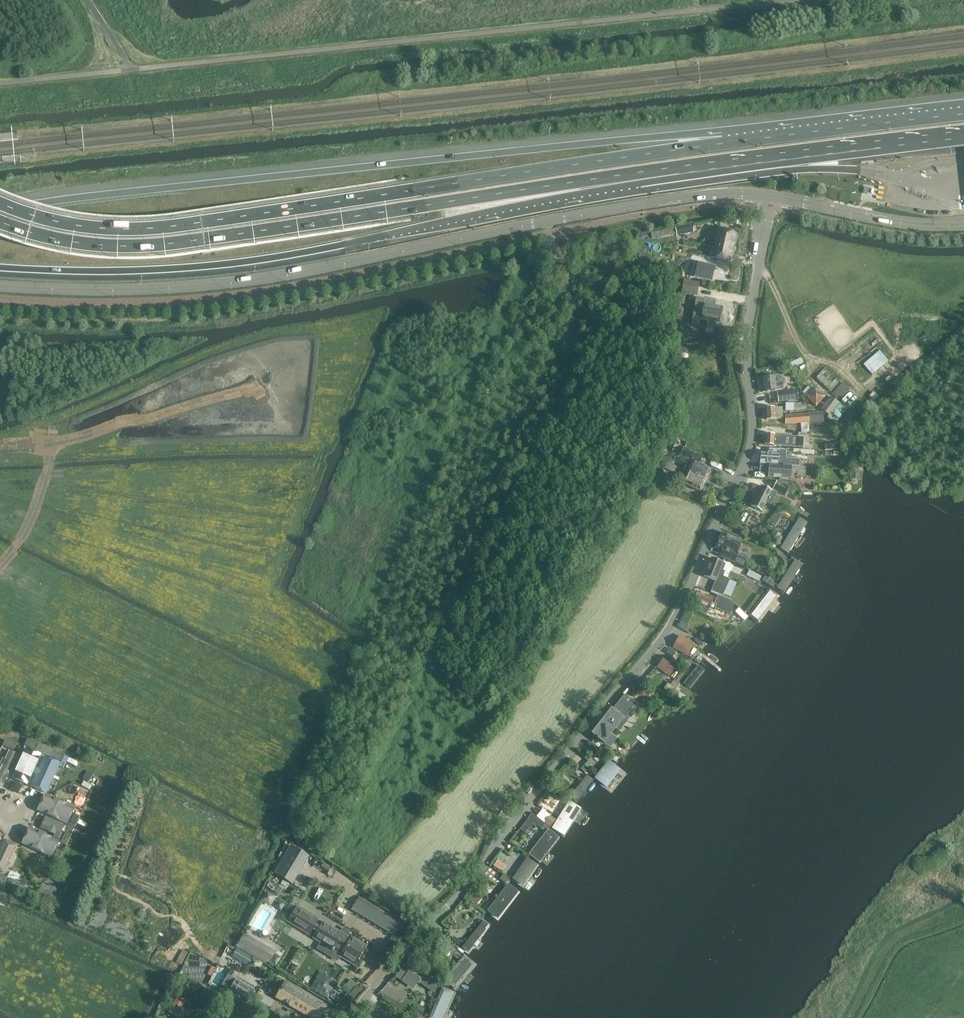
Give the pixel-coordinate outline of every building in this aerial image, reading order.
[(680,228),(681,234),(693,232),(692,226),(680,228)] [(680,228),(651,234),(652,239),(677,234),(677,235),(681,234),(680,228)] [(711,235),(713,238),(717,239),(715,247),(718,248),(716,259),(725,261),(725,260),(729,261),(731,252),(733,252),(734,246),(733,246),(733,243),(735,243),(736,237),(735,237),(735,234),(731,233),(715,229),(712,231),(711,235)] [(691,252),(690,262),(706,263),(707,254),(691,252)] [(710,282),(714,266),(697,263),(693,278),(710,282)] [(684,280),(682,292),(697,294),(699,282),(684,280)] [(697,299),(692,325),(700,326),(701,319),(704,319),(707,320),(706,324),(706,326),(715,327),(716,321),(718,322),(721,308),(704,305),(705,300),(697,299)] [(692,338),(692,329),(682,329),(681,338),(692,338)] [(865,363),(874,374),(890,359),(881,349),(865,363)] [(761,378),(763,392),(783,390),(782,383),(784,383),(784,379),(779,376),(761,378)] [(843,383),(832,394),(837,399),(839,396),(840,396),(841,397),(849,389),(848,387),(843,383)] [(808,397),(817,405),(825,396),(816,388),(808,397)] [(797,389),(777,392),(778,401),(798,399),(797,389)] [(836,400),(832,396),(821,409),(828,415),(827,418),(835,424),(847,408),(836,400)] [(802,403),(785,403),(785,411),(806,411),(806,403),(802,404),(802,403)] [(782,407),(765,408),(766,420),(775,419),(783,419),(782,407)] [(823,413),(785,415),(785,424),(800,423),(801,433),(810,432),(809,424),(823,422),(823,413)] [(688,414),(685,423),(691,425),(695,416),(688,414)] [(812,427),(811,434),(834,436),(835,426),(827,425),(826,428),(812,427)] [(765,434),(764,444),(803,448),(804,437),(784,436),(765,434)] [(677,438),(675,443),(685,448),(687,443),(677,438)] [(682,447),(679,454),(690,460),(692,461),(687,472),(689,473),(705,480),(707,475),(709,475),(711,472),(710,471),(711,469),(699,464),(702,457),(684,448),(682,447)] [(761,453),(760,464),(775,465),(777,465),(800,467),(800,460),(786,458),(787,451),(769,449),(769,454),(761,453)] [(675,458),(669,455),(666,461),(672,464),(675,458)] [(679,468),(666,462),(664,467),(676,473),(679,468)] [(759,471),(768,472),(768,477),(790,479),(790,477),(805,478),(806,468),(760,464),(759,471)] [(689,473),(684,484),(700,491),(701,489),(702,489),(704,486),(703,485),(705,480),(689,473)] [(777,481),(773,489),(785,495),(789,487),(777,481)] [(772,491),(761,485),(751,506),(761,511),(772,491)] [(798,521),(780,548),(787,553),(805,525),(798,521)] [(780,534),(775,531),(772,536),(775,537),(774,539),(776,540),(777,539),(780,534)] [(742,541),(721,533),(715,548),(721,550),(719,556),(743,566),(744,565),(743,565),(747,557),(737,553),(742,541)] [(726,564),(723,562),(711,558),(704,576),(715,581),(711,591),(722,595),(730,579),(723,576),(725,571),(723,570),(726,564)] [(795,560),(777,588),(784,592),(802,564),(795,560)] [(758,568),(755,573),(763,577),(766,572),(758,568)] [(761,577),(753,572),(749,570),(747,575),(758,580),(761,577)] [(765,576),(762,580),(770,585),(773,581),(765,576)] [(776,596),(769,590),(750,614),(758,620),(776,596)] [(708,613),(709,609),(714,611),(716,607),(730,613),(734,603),(732,601),(718,595),(717,598),(714,604),(712,603),(714,598),(710,597),(697,592),(693,602),(700,605),(700,606),(698,610),(699,612),(705,615),(708,613)] [(735,612),(744,621),(747,617),(746,616),(745,615),(739,609),(735,612)] [(688,624),(681,620),(678,626),(685,630),(688,624)] [(680,636),(673,647),(687,655),(693,644),(680,636)] [(669,676),(675,668),(663,659),(657,667),(669,676)] [(706,669),(700,664),(687,678),(693,684),(706,669)] [(683,680),(680,677),(673,687),(676,689),(679,684),(680,685),(683,680)] [(687,699),(671,687),(667,692),(683,704),(687,699)] [(611,708),(591,734),(600,741),(604,744),(608,748),(614,741),(614,737),(611,735),(624,718),(624,719),(635,706),(627,700),(628,698),(624,695),(612,709),(611,708)] [(5,739),(3,745),(14,750),(16,745),(5,739)] [(28,739),(25,744),(36,750),(39,744),(28,739)] [(24,747),(11,775),(27,783),(40,754),(24,747)] [(607,748),(604,752),(612,758),(615,754),(607,748)] [(3,783),(15,755),(6,750),(0,763),(0,781),(3,783)] [(53,751),(50,756),(61,761),(64,756),(53,751)] [(47,792),(60,763),(43,755),(30,784),(47,792)] [(608,761),(595,778),(606,786),(619,770),(608,761)] [(88,770),(84,779),(91,782),(95,773),(88,770)] [(587,775),(570,796),(576,801),(593,780),(587,775)] [(46,793),(38,810),(68,823),(76,806),(46,793)] [(569,801),(552,828),(564,835),(581,808),(569,801)] [(543,810),(537,817),(549,827),(555,820),(543,810)] [(537,817),(532,813),(528,818),(520,829),(525,833),(529,828),(532,830),(536,824),(545,832),(549,827),(537,817)] [(74,814),(69,824),(75,827),(80,816),(74,814)] [(66,826),(44,815),(40,825),(48,829),(47,833),(54,836),(56,832),(62,835),(66,826)] [(30,829),(22,846),(50,860),(59,842),(30,829)] [(66,832),(61,843),(66,845),(71,834),(66,832)] [(552,839),(544,833),(529,852),(537,858),(552,839)] [(5,873),(18,845),(3,838),(0,846),(0,871),(5,873)] [(291,846),(275,873),(292,883),(308,856),(291,846)] [(57,850),(52,861),(58,863),(63,852),(57,850)] [(537,865),(527,858),(514,877),(520,881),(524,880),(527,875),(529,877),(537,865)] [(497,861),(493,866),(499,871),(503,866),(497,861)] [(8,878),(6,883),(15,887),(17,882),(8,878)] [(518,892),(508,884),(488,911),(498,918),(518,892)] [(56,890),(49,886),(44,896),(52,899),(56,890)] [(259,901),(272,908),(278,896),(266,889),(259,901)] [(359,896),(351,910),(394,935),(402,920),(359,896)] [(288,922),(309,935),(319,919),(297,906),(288,922)] [(463,947),(464,948),(468,951),(486,929),(484,928),(488,924),(483,920),(463,947)] [(340,956),(355,966),(367,946),(352,937),(351,938),(323,922),(313,938),(341,955),(340,956)] [(274,951),(244,934),(237,946),(267,963),(274,951)] [(453,938),(449,943),(455,948),(459,943),(453,938)] [(447,942),(446,944),(448,949),(443,953),(448,958),(452,953),(459,959),(462,955),(447,942)] [(418,948),(412,956),(416,959),(422,951),(418,948)] [(262,963),(252,956),(246,966),(257,973),(262,963)] [(464,956),(445,980),(456,989),(475,966),(464,956)] [(215,968),(211,966),(207,974),(211,976),(215,968)] [(402,981),(407,973),(402,970),(395,976),(402,981)] [(438,980),(430,973),(426,978),(429,981),(427,985),(432,988),(433,987),(436,989),(439,985),(436,983),(438,980)] [(224,986),(230,990),(236,979),(228,974),(221,985),(224,986)] [(249,1001),(255,990),(236,979),(230,990),(224,986),(222,989),(221,991),(238,1001),(240,997),(244,998),(247,1000),(249,1001)] [(276,997),(312,1017),(319,1017),(326,1006),(286,982),(276,997)] [(443,989),(430,1017),(443,1017),(454,994),(443,989)] [(177,1015),(185,1000),(177,996),(169,1010),(177,1015)] [(258,1001),(256,1005),(254,1008),(266,1014),(267,1012),(269,1008),(258,1001)]
